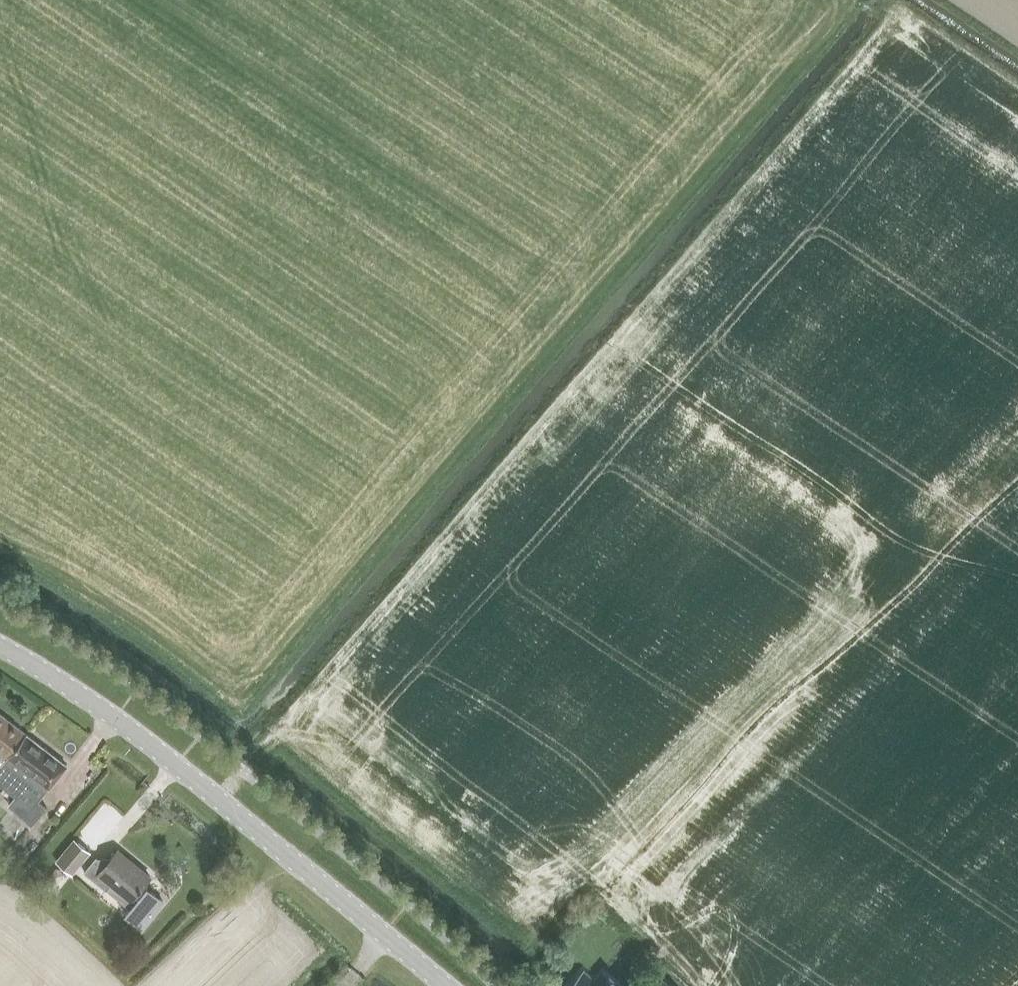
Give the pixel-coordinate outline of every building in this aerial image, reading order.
[(26,734),(0,714),(0,758),(4,761),(26,734)] [(50,787),(67,765),(26,734),(4,761),(0,767),(0,782),(1,781),(19,796),(10,807),(31,824),(47,806),(39,800),(50,787)] [(89,852),(74,839),(56,861),(71,874),(89,852)] [(143,885),(150,877),(117,850),(105,865),(95,857),(83,871),(106,890),(111,884),(138,906),(128,917),(144,930),(166,903),(143,885)] [(617,985),(603,972),(595,981),(583,970),(569,985),(616,985),(617,985)]
